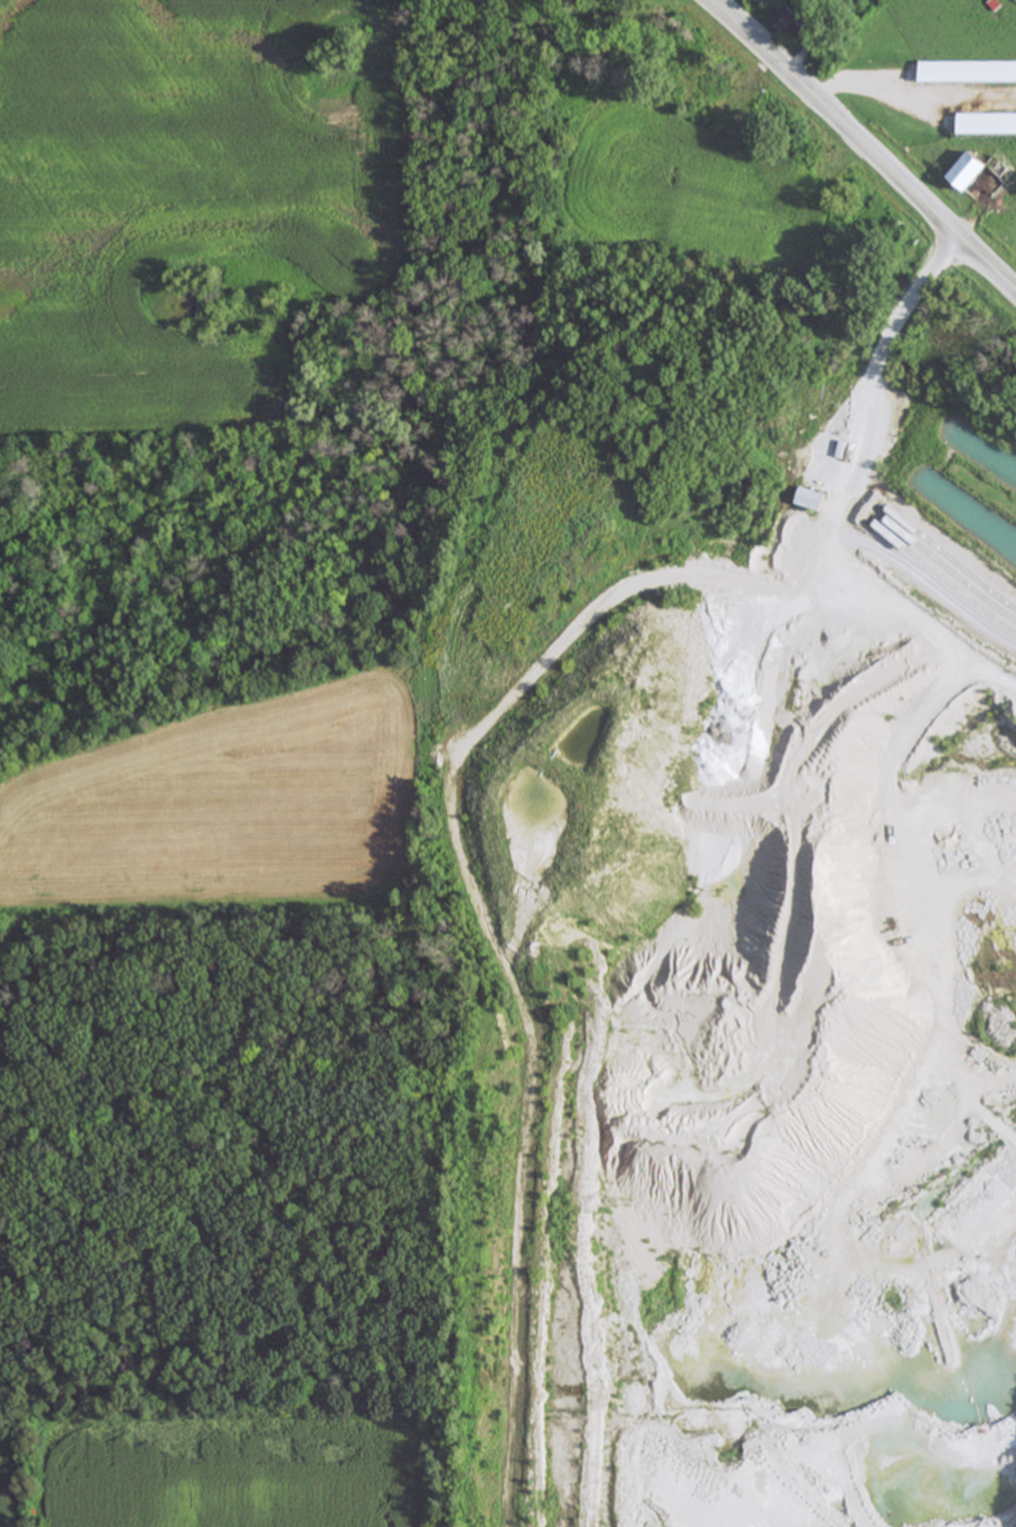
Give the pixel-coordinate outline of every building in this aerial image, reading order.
[(924,63),(924,83),(1015,83),(1015,63),(924,63)] [(1015,135),(1015,115),(962,115),(963,135),(1015,135)] [(997,166),(978,151),(956,178),(974,193),(997,166)] [(830,498),(797,487),(791,504),(825,515),(830,498)]
